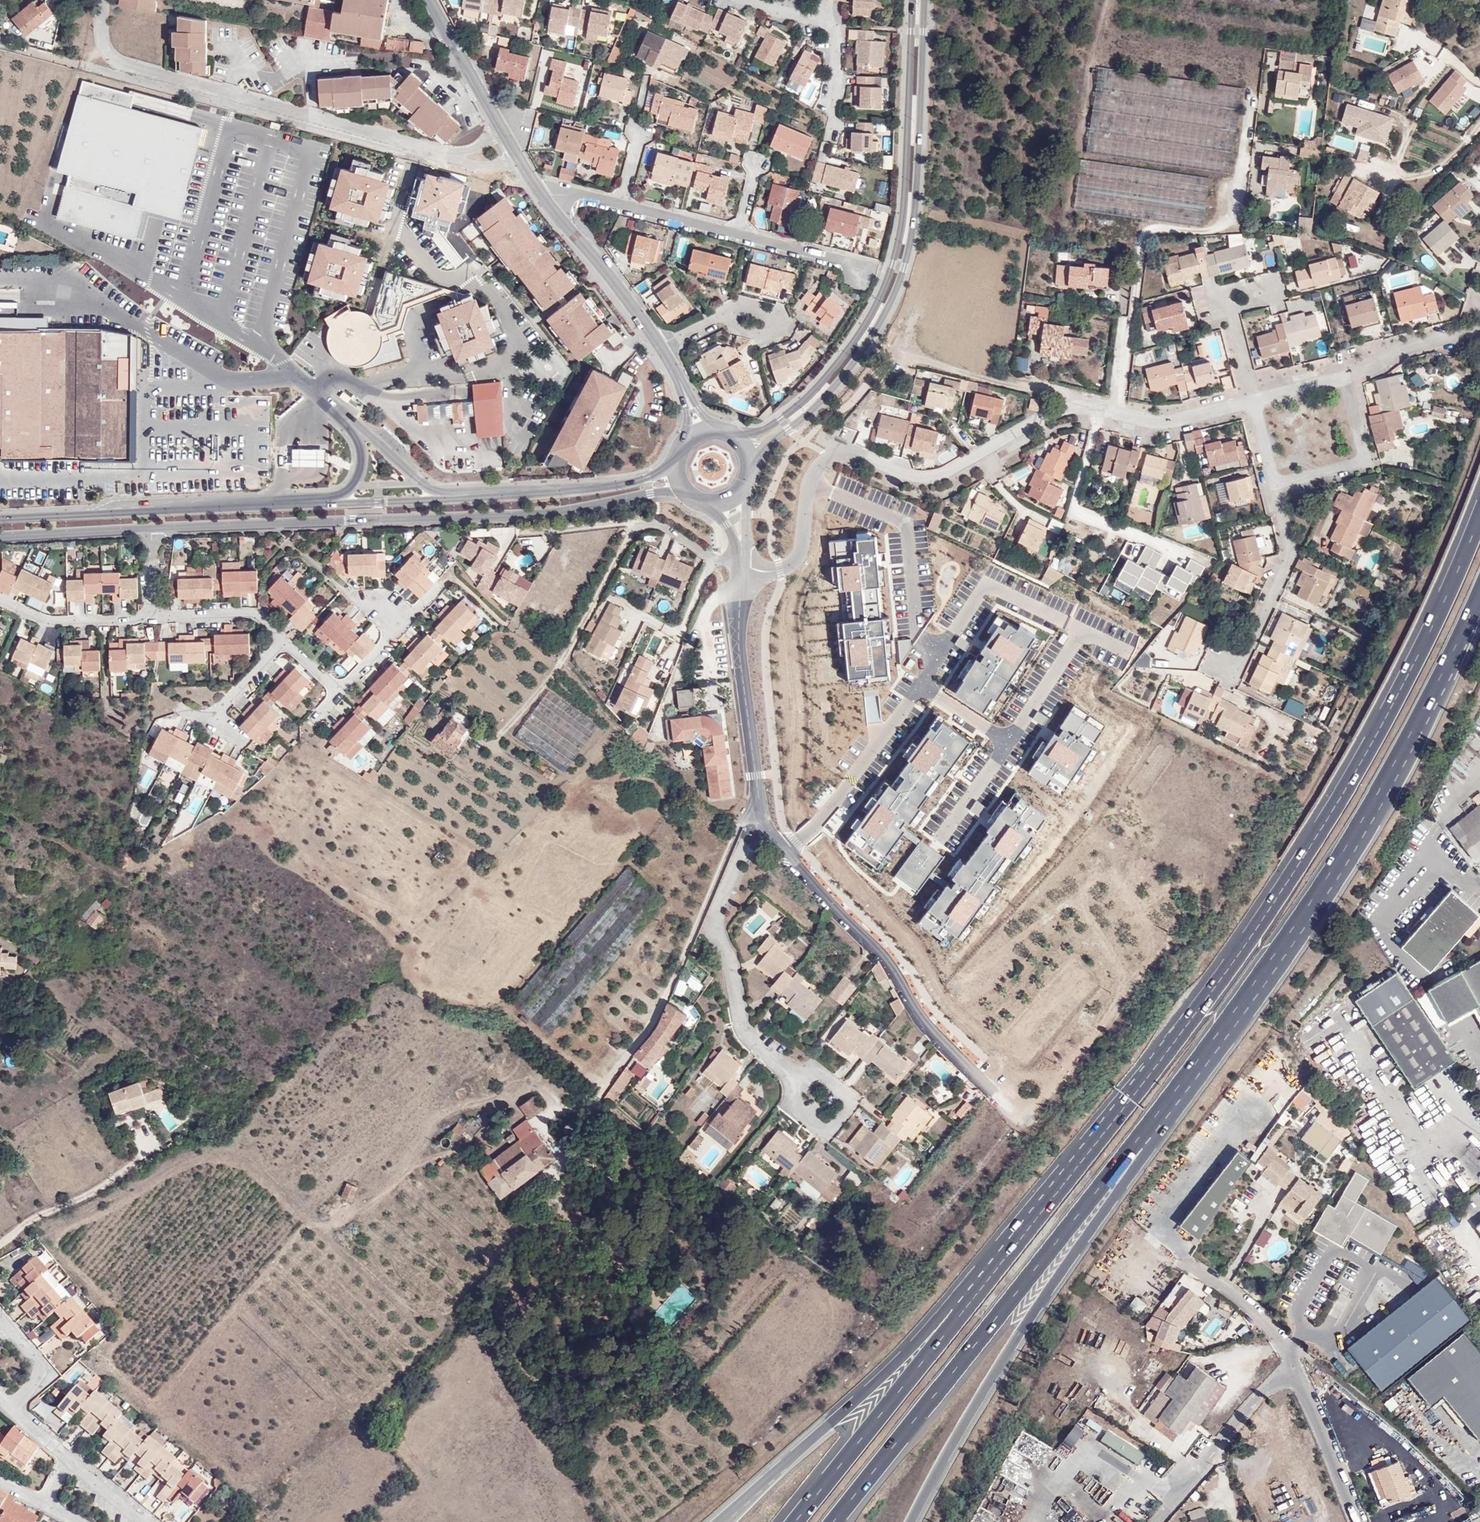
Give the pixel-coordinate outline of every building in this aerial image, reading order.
[(120,5),(156,11),(157,3),(156,3),(156,0),(121,0),(120,5)] [(342,13),(334,11),(331,29),(382,38),(388,0),(344,0),(342,13)] [(481,8),(492,10),(494,0),(464,0),(463,8),(464,8),(477,11),(481,11),(481,8)] [(492,10),(492,11),(503,13),(503,11),(523,14),(526,0),(494,0),(492,10)] [(701,22),(710,26),(715,16),(706,11),(706,10),(684,0),(678,0),(670,16),(698,28),(701,22)] [(856,3),(865,4),(865,10),(877,11),(886,11),(887,0),(856,0),(856,3)] [(1384,26),(1376,24),(1374,30),(1395,36),(1397,30),(1386,27),(1388,18),(1399,21),(1403,22),(1410,0),(1383,0),(1379,15),(1386,18),(1384,26)] [(1417,2),(1411,0),(1410,0),(1403,22),(1411,24),(1417,2)] [(865,10),(865,4),(856,3),(855,13),(865,14),(865,10)] [(35,4),(15,21),(29,39),(54,17),(45,7),(40,11),(35,4)] [(567,27),(567,24),(580,26),(583,9),(562,5),(554,4),(550,24),(567,27)] [(593,7),(593,10),(583,9),(580,26),(589,27),(589,29),(599,31),(608,33),(612,11),(593,7)] [(636,10),(631,7),(627,18),(631,20),(633,17),(636,10)] [(307,36),(329,40),(331,29),(334,11),(312,8),(307,36)] [(462,15),(476,17),(477,11),(464,8),(462,15)] [(719,8),(715,16),(710,26),(727,34),(724,41),(736,46),(747,21),(719,8)] [(633,17),(640,20),(643,14),(636,10),(633,17)] [(1376,24),(1384,26),(1386,18),(1379,15),(1376,24)] [(207,73),(207,65),(207,20),(183,16),(182,31),(179,31),(178,30),(179,38),(177,39),(177,45),(177,59),(181,59),(181,70),(194,70),(200,70),(200,73),(207,73)] [(1397,30),(1399,21),(1388,18),(1386,27),(1397,30)] [(1366,20),(1363,28),(1374,31),(1374,30),(1376,24),(1366,20)] [(498,28),(489,26),(488,33),(496,35),(498,28)] [(598,38),(599,31),(589,29),(588,36),(598,38)] [(887,40),(875,39),(875,30),(861,29),(861,39),(859,39),(858,46),(861,46),(861,51),(860,63),(885,64),(887,40)] [(646,59),(645,60),(655,64),(657,58),(662,61),(677,68),(683,56),(667,48),(670,41),(648,31),(637,54),(646,59)] [(770,31),(757,56),(774,65),(787,41),(770,31)] [(498,44),(508,45),(509,38),(496,35),(488,33),(482,32),(481,41),(498,45),(498,44)] [(362,44),(380,47),(381,39),(364,36),(362,44)] [(387,37),(386,48),(407,51),(409,39),(387,37)] [(411,39),(410,50),(423,53),(424,41),(411,39)] [(496,68),(509,71),(525,74),(530,56),(509,52),(510,48),(501,46),(496,68)] [(624,54),(613,49),(607,61),(619,65),(624,54)] [(805,50),(790,78),(806,86),(818,62),(810,58),(812,54),(805,50)] [(1313,56),(1281,52),(1276,87),(1286,89),(1286,94),(1298,96),(1308,97),(1312,66),(1313,56)] [(572,79),(564,77),(567,64),(567,62),(552,58),(550,68),(553,69),(549,85),(546,84),(544,93),(558,96),(556,102),(573,106),(579,81),(572,79)] [(1413,62),(1388,76),(1398,94),(1423,80),(1413,62)] [(568,73),(570,65),(567,64),(564,77),(572,79),(573,74),(568,73)] [(508,76),(524,79),(525,74),(509,71),(508,76)] [(422,127),(432,136),(432,135),(436,131),(447,141),(461,125),(451,116),(452,114),(438,102),(437,103),(419,86),(423,82),(412,72),(402,83),(391,74),(319,78),(321,101),(334,100),(335,104),(345,104),(345,105),(350,105),(364,104),(364,103),(364,98),(396,96),(414,113),(411,116),(419,122),(418,123),(422,127)] [(1455,72),(1429,102),(1445,115),(1466,91),(1462,87),(1467,81),(1455,72)] [(605,73),(604,77),(603,84),(600,94),(622,100),(622,104),(629,106),(633,91),(626,89),(628,79),(605,73)] [(884,86),(877,86),(878,76),(861,76),(860,85),(857,85),(855,85),(855,92),(857,93),(861,93),(861,107),(883,107),(884,86)] [(201,126),(129,106),(132,95),(85,80),(57,172),(69,174),(58,218),(136,239),(143,211),(156,213),(180,219),(183,206),(197,150),(201,126)] [(1286,94),(1286,89),(1276,87),(1275,96),(1298,100),(1298,96),(1286,94)] [(658,114),(670,117),(669,121),(668,124),(693,130),(698,108),(689,106),(689,107),(684,106),(676,104),(677,100),(677,99),(663,96),(663,94),(656,92),(652,109),(651,112),(658,114)] [(731,96),(729,92),(715,101),(717,104),(731,96)] [(1333,101),(1341,104),(1343,97),(1335,94),(1333,101)] [(394,101),(411,116),(414,113),(396,96),(364,98),(364,103),(394,101)] [(753,120),(763,124),(767,107),(757,103),(754,114),(753,120)] [(1392,120),(1346,105),(1341,123),(1358,128),(1356,133),(1377,139),(1376,142),(1384,144),(1392,120)] [(648,117),(649,112),(651,112),(652,109),(645,107),(643,115),(648,117)] [(748,140),(753,120),(754,114),(736,109),(734,116),(729,115),(729,113),(718,110),(712,135),(731,140),(732,135),(748,140)] [(409,119),(420,129),(422,127),(418,123),(419,122),(411,116),(409,119)] [(852,130),(851,149),(871,150),(871,141),(873,122),(857,121),(857,130),(852,130)] [(585,129),(562,123),(562,127),(585,133),(585,129)] [(780,123),(771,145),(803,159),(813,137),(803,133),(801,136),(796,133),(797,130),(780,123)] [(585,133),(562,127),(557,146),(580,152),(582,143),(585,133)] [(432,135),(444,145),(447,141),(436,131),(432,135)] [(597,144),(598,136),(585,133),(582,143),(587,144),(585,153),(595,155),(594,161),(594,162),(598,163),(597,166),(596,172),(613,176),(619,148),(611,146),(611,148),(597,144)] [(1377,139),(1356,133),(1356,135),(1376,142),(1377,139)] [(748,140),(732,135),(731,140),(746,144),(748,140)] [(611,146),(613,140),(598,136),(597,144),(611,148),(611,146)] [(1305,140),(1305,146),(1313,147),(1322,148),(1323,138),(1317,137),(1313,141),(1305,140)] [(565,152),(564,157),(577,160),(578,157),(580,152),(557,146),(556,149),(565,152)] [(1301,156),(1312,157),(1313,147),(1302,146),(1301,156)] [(1321,158),(1322,148),(1313,147),(1312,157),(1321,158)] [(585,153),(580,152),(578,157),(594,161),(595,155),(585,153)] [(679,157),(659,152),(653,172),(674,177),(673,179),(689,184),(693,169),(694,163),(679,159),(679,157)] [(1357,162),(1367,165),(1370,155),(1360,152),(1357,162)] [(884,156),(884,168),(893,168),(893,156),(884,156)] [(1263,174),(1261,185),(1267,185),(1287,187),(1287,185),(1297,186),(1299,171),(1289,170),(1290,158),(1280,156),(1280,159),(1265,157),(1263,169),(1269,170),(1268,175),(1263,174)] [(860,173),(817,161),(813,179),(855,190),(860,173)] [(695,162),(694,163),(693,169),(698,170),(695,182),(705,184),(704,188),(709,190),(707,200),(723,204),(730,176),(721,174),(720,176),(712,174),(714,167),(695,162)] [(343,163),(330,202),(379,216),(392,178),(343,163)] [(562,167),(559,178),(572,181),(575,170),(562,167)] [(1468,167),(1463,172),(1467,175),(1471,171),(1468,167)] [(795,178),(771,171),(764,176),(794,184),(795,178)] [(672,183),(672,182),(688,187),(689,184),(673,179),(674,177),(653,172),(652,178),(672,183)] [(1364,208),(1370,198),(1375,200),(1380,192),(1346,173),(1335,193),(1343,198),(1339,206),(1359,217),(1364,208)] [(694,188),(703,190),(704,188),(705,184),(695,182),(694,188)] [(1473,196),(1461,182),(1433,206),(1444,220),(1448,223),(1456,215),(1460,218),(1471,209),(1466,202),(1473,196)] [(794,205),(796,196),(798,197),(800,190),(773,183),(768,203),(774,204),(771,219),(796,226),(800,207),(799,207),(794,205)] [(1287,187),(1267,185),(1266,194),(1286,196),(1287,187)] [(491,192),(499,201),(504,196),(506,195),(499,186),(491,192)] [(1335,193),(1330,201),(1339,206),(1343,198),(1335,193)] [(523,268),(532,279),(528,282),(538,294),(547,307),(575,285),(565,273),(561,267),(557,270),(553,264),(556,261),(543,244),(537,237),(519,214),(516,216),(511,210),(514,209),(504,196),(499,201),(498,201),(479,216),(488,228),(485,230),(495,242),(518,272),(519,271),(523,268)] [(1370,212),(1376,202),(1375,200),(1370,198),(1364,208),(1370,212)] [(707,214),(709,208),(701,206),(700,213),(707,214)] [(831,207),(826,229),(855,235),(857,229),(860,230),(862,225),(872,228),(874,218),(831,207)] [(1459,237),(1448,223),(1444,220),(1423,239),(1438,256),(1459,237)] [(625,253),(632,254),(632,257),(646,261),(654,262),(655,256),(657,248),(659,240),(631,233),(625,253)] [(1399,233),(1396,237),(1404,244),(1408,239),(1399,233)] [(832,237),(823,235),(821,242),(830,244),(832,237)] [(322,239),(309,276),(357,291),(370,252),(322,239)] [(1334,252),(1342,250),(1340,244),(1331,243),(1334,252)] [(1214,252),(1214,253),(1205,256),(1210,276),(1216,275),(1251,266),(1245,244),(1214,252)] [(1194,273),(1200,272),(1202,278),(1210,276),(1205,256),(1203,246),(1195,248),(1196,253),(1178,258),(1179,262),(1164,266),(1165,267),(1169,284),(1186,279),(1185,276),(1194,273)] [(693,248),(689,267),(692,268),(706,272),(706,275),(726,280),(731,258),(693,248)] [(1320,255),(1307,258),(1309,264),(1323,260),(1320,255)] [(1160,260),(1163,268),(1165,267),(1164,266),(1179,262),(1178,258),(1177,256),(1160,260)] [(645,265),(646,261),(632,257),(630,262),(645,265)] [(1336,257),(1323,260),(1309,264),(1309,268),(1295,272),(1300,289),(1341,278),(1341,275),(1339,268),(1344,266),(1342,257),(1336,259),(1336,257)] [(751,263),(746,283),(779,292),(781,287),(789,288),(793,281),(795,274),(751,263)] [(1095,267),(1082,266),(1082,271),(1059,266),(1055,285),(1067,287),(1067,290),(1085,291),(1086,287),(1093,287),(1093,283),(1107,284),(1108,271),(1095,270),(1095,267)] [(528,282),(532,279),(523,268),(519,271),(528,282)] [(696,276),(705,278),(706,275),(706,272),(692,268),(691,272),(697,273),(696,276)] [(454,288),(386,269),(372,313),(364,310),(350,308),(349,304),(324,316),(331,325),(327,338),(332,351),(338,360),(351,365),(366,363),(377,354),(383,340),(403,331),(409,308),(454,288)] [(828,269),(827,276),(837,279),(839,272),(828,269)] [(579,282),(569,270),(565,273),(575,285),(579,282)] [(690,305),(668,276),(653,287),(665,302),(656,309),(666,323),(690,305)] [(323,282),(322,287),(346,295),(348,290),(323,282)] [(643,282),(636,287),(641,293),(648,288),(643,282)] [(1394,293),(1401,322),(1413,319),(1412,315),(1427,311),(1428,312),(1438,309),(1434,293),(1423,296),(1420,286),(1394,293)] [(1351,326),(1362,323),(1379,318),(1372,290),(1344,298),(1351,326)] [(809,305),(807,309),(814,315),(816,312),(823,317),(820,320),(828,325),(842,309),(820,292),(816,296),(809,291),(802,301),(809,305)] [(549,317),(581,358),(608,338),(613,334),(606,325),(602,321),(586,299),(580,292),(549,317)] [(479,293),(440,308),(459,355),(497,341),(479,293)] [(1320,299),(1317,293),(1310,295),(1313,302),(1320,299)] [(543,310),(547,307),(538,294),(534,298),(543,310)] [(606,318),(590,296),(586,299),(602,321),(606,318)] [(1155,322),(1157,329),(1172,326),(1187,322),(1182,301),(1152,310),(1151,307),(1141,310),(1145,326),(1155,322)] [(1042,334),(1040,353),(1051,354),(1053,346),(1060,347),(1060,351),(1072,353),(1074,337),(1064,336),(1065,325),(1046,324),(1048,309),(1035,306),(1035,312),(1039,312),(1038,317),(1031,316),(1029,332),(1042,334)] [(1413,319),(1439,312),(1438,309),(1428,312),(1427,311),(1412,315),(1413,319)] [(814,315),(820,320),(823,317),(816,312),(814,315)] [(1303,312),(1290,315),(1292,320),(1304,317),(1303,312)] [(1304,317),(1292,320),(1283,323),(1289,345),(1305,340),(1321,336),(1316,314),(1304,317)] [(0,317),(0,329),(48,329),(49,317),(18,317),(0,317)] [(1363,328),(1380,323),(1379,318),(1362,323),(1363,328)] [(616,331),(610,322),(606,325),(613,334),(616,331)] [(1174,332),(1189,327),(1187,322),(1172,326),(1174,332)] [(1257,337),(1263,358),(1291,350),(1290,348),(1289,345),(1283,323),(1275,325),(1276,331),(1257,337)] [(131,364),(131,333),(131,331),(104,330),(48,329),(0,329),(0,456),(130,457),(131,364)] [(624,340),(616,331),(613,334),(608,338),(615,347),(624,340)] [(135,337),(135,333),(131,333),(131,364),(142,365),(142,343),(135,337)] [(811,334),(798,349),(785,354),(769,359),(777,383),(787,380),(786,376),(793,374),(792,370),(798,369),(802,364),(799,361),(808,351),(811,354),(820,342),(811,334)] [(1072,353),(1087,354),(1088,339),(1074,337),(1072,353)] [(1314,340),(1319,356),(1328,354),(1323,337),(1314,340)] [(703,357),(700,358),(709,376),(717,372),(730,365),(735,348),(725,345),(725,347),(718,345),(701,354),(703,357)] [(1051,356),(1071,359),(1072,353),(1060,351),(1060,347),(1053,346),(1051,354),(1051,356)] [(784,349),(768,354),(769,359),(785,354),(784,349)] [(802,364),(811,354),(808,351),(799,361),(802,364)] [(1028,371),(1029,358),(1020,358),(1019,371),(1028,371)] [(754,381),(742,359),(730,365),(717,372),(720,379),(724,377),(733,393),(754,381)] [(1178,383),(1180,392),(1188,390),(1184,374),(1175,376),(1172,361),(1145,368),(1150,390),(1178,383)] [(1192,369),(1194,371),(1184,374),(1188,390),(1198,387),(1197,384),(1206,381),(1215,379),(1210,361),(1192,366),(1192,369)] [(595,369),(588,382),(592,384),(599,371),(595,369)] [(549,463),(568,462),(569,460),(570,457),(585,465),(606,426),(613,412),(616,406),(612,403),(615,397),(619,399),(626,386),(618,381),(599,371),(592,384),(588,382),(587,381),(580,394),(566,422),(559,435),(563,437),(549,463)] [(633,376),(623,371),(618,381),(626,386),(627,386),(628,387),(633,376)] [(1398,375),(1376,380),(1380,394),(1384,412),(1398,409),(1406,407),(1400,385),(1398,375)] [(728,392),(732,393),(733,393),(724,377),(720,379),(728,392)] [(911,395),(927,399),(926,402),(935,404),(944,406),(945,401),(953,402),(956,388),(959,389),(961,382),(945,378),(944,385),(930,382),(930,381),(915,377),(911,395)] [(501,381),(473,382),(478,434),(504,431),(501,381)] [(1411,406),(1404,384),(1400,385),(1406,407),(1411,406)] [(576,392),(562,420),(566,422),(580,394),(576,392)] [(990,396),(976,393),(971,413),(987,417),(991,418),(993,411),(1001,413),(1004,399),(990,396)] [(1380,394),(1375,394),(1377,405),(1380,405),(1381,413),(1384,412),(1380,394)] [(1031,398),(1028,408),(1038,411),(1040,400),(1031,398)] [(474,418),(473,403),(461,404),(462,419),(474,418)] [(462,419),(461,404),(450,405),(451,420),(452,425),(462,424),(462,419)] [(450,405),(438,406),(439,421),(451,420),(450,405)] [(1377,405),(1369,407),(1371,415),(1381,413),(1380,405),(1377,405)] [(439,421),(438,406),(426,407),(427,422),(439,421)] [(772,406),(760,417),(764,418),(773,411),(772,406)] [(426,407),(416,408),(418,425),(427,424),(427,422),(426,407)] [(1371,415),(1368,416),(1375,444),(1395,439),(1393,430),(1402,427),(1398,409),(1384,412),(1381,413),(1371,415)] [(1457,423),(1459,412),(1448,410),(1446,421),(1457,423)] [(613,412),(606,426),(610,428),(617,414),(613,412)] [(888,439),(905,443),(909,424),(910,422),(881,415),(878,429),(875,441),(887,444),(888,439)] [(934,452),(938,431),(909,424),(905,443),(904,445),(913,447),(911,453),(933,458),(934,452)] [(1203,437),(1201,430),(1191,433),(1193,439),(1203,437)] [(1080,433),(1078,442),(1085,444),(1087,435),(1080,433)] [(1185,440),(1189,454),(1197,453),(1193,439),(1191,433),(1184,435),(1185,440)] [(1204,444),(1203,439),(1203,437),(1193,439),(1197,453),(1206,450),(1210,466),(1240,458),(1239,457),(1237,449),(1235,440),(1221,444),(1220,440),(1211,442),(1204,444)] [(1377,451),(1396,446),(1395,439),(1375,444),(1377,451)] [(1040,470),(1052,476),(1060,480),(1069,464),(1067,463),(1076,446),(1065,440),(1060,450),(1054,447),(1050,454),(1049,452),(1040,470)] [(1135,472),(1135,470),(1136,465),(1140,451),(1132,448),(1131,451),(1108,445),(1102,467),(1112,470),(1111,473),(1125,477),(1127,469),(1135,472)] [(1147,454),(1148,449),(1141,447),(1140,451),(1136,465),(1143,468),(1142,472),(1162,478),(1163,476),(1167,459),(1147,454)] [(1245,456),(1243,447),(1237,449),(1239,457),(1245,456)] [(293,449),(293,464),(326,463),(326,449),(293,449)] [(585,465),(570,457),(569,460),(574,463),(573,465),(582,470),(585,465)] [(1163,476),(1171,478),(1175,461),(1167,459),(1163,476)] [(1018,481),(1032,474),(1028,467),(1014,474),(1018,481)] [(1063,489),(1049,483),(1052,476),(1040,470),(1037,469),(1029,485),(1033,486),(1029,495),(1053,507),(1063,489)] [(1139,482),(1159,488),(1162,478),(1142,472),(1139,482)] [(1252,486),(1250,476),(1225,483),(1230,501),(1250,495),(1248,487),(1252,486)] [(1205,519),(1196,483),(1193,484),(1202,519),(1205,519)] [(1216,485),(1221,503),(1230,501),(1225,483),(1216,485)] [(1173,502),(1180,525),(1202,519),(1193,484),(1182,487),(1183,492),(1176,494),(1178,501),(1173,502)] [(1342,509),(1336,522),(1337,523),(1330,538),(1334,540),(1330,549),(1350,559),(1355,550),(1351,548),(1378,494),(1376,493),(1369,490),(1365,487),(1362,493),(1356,490),(1352,496),(1346,493),(1345,496),(1339,493),(1333,505),(1342,509)] [(989,497),(979,492),(975,499),(974,502),(968,499),(961,513),(968,516),(970,513),(983,520),(982,523),(997,530),(1005,513),(998,509),(999,507),(988,501),(989,497)] [(1058,507),(1055,516),(1060,518),(1065,510),(1058,507)] [(934,512),(927,529),(934,532),(941,515),(934,512)] [(968,516),(982,523),(983,520),(970,513),(968,516)] [(1038,524),(1029,519),(1028,523),(1037,527),(1038,524)] [(1050,527),(1061,532),(1064,525),(1053,519),(1050,527)] [(1038,524),(1037,527),(1028,523),(1019,541),(1036,549),(1047,528),(1038,524)] [(1244,537),(1255,535),(1253,528),(1242,531),(1244,537)] [(1258,575),(1261,577),(1265,568),(1257,564),(1256,560),(1261,559),(1255,535),(1244,537),(1234,540),(1239,566),(1258,575)] [(472,564),(483,569),(476,582),(483,589),(492,573),(494,569),(486,565),(493,552),(482,546),(483,543),(475,539),(473,543),(467,539),(460,552),(475,559),(472,564)] [(495,548),(485,541),(483,543),(482,546),(493,552),(495,548)] [(1146,545),(1139,559),(1147,564),(1147,563),(1154,550),(1146,545)] [(638,548),(630,570),(638,573),(639,568),(651,573),(650,577),(647,584),(654,587),(657,580),(664,561),(656,558),(657,555),(638,548)] [(1163,554),(1154,550),(1147,563),(1147,564),(1145,567),(1137,583),(1153,592),(1164,573),(1155,568),(1163,554)] [(675,558),(676,555),(668,551),(664,561),(657,580),(683,589),(692,564),(675,558)] [(379,576),(385,576),(385,561),(378,561),(377,553),(348,554),(349,564),(339,564),(334,569),(345,579),(349,574),(378,573),(379,576)] [(332,557),(327,562),(334,569),(339,564),(349,564),(348,554),(340,554),(338,558),(335,559),(332,557)] [(420,560),(414,554),(409,558),(416,565),(420,561),(420,560)] [(420,561),(416,565),(409,558),(395,573),(408,585),(421,597),(435,582),(428,576),(431,572),(425,566),(431,561),(426,557),(423,560),(421,562),(420,561)] [(1129,558),(1118,577),(1135,587),(1137,583),(1145,567),(1137,563),(1129,558)] [(1170,577),(1167,583),(1184,592),(1189,582),(1194,573),(1198,575),(1200,576),(1205,566),(1191,558),(1185,568),(1177,564),(1170,577)] [(16,564),(3,559),(3,568),(12,573),(16,564)] [(257,559),(249,559),(250,569),(257,569),(257,559)] [(1303,570),(1308,572),(1302,586),(1297,596),(1317,605),(1331,574),(1322,570),(1312,565),(1302,560),(1299,559),(1296,566),(1303,570)] [(240,561),(222,562),(223,571),(240,570),(240,561)] [(217,563),(204,563),(203,571),(203,576),(212,576),(213,578),(218,578),(217,563)] [(1255,583),(1258,575),(1239,566),(1232,563),(1224,581),(1243,591),(1249,580),(1255,583)] [(12,591),(23,568),(16,564),(12,573),(3,568),(0,575),(0,589),(11,593),(12,591)] [(1338,573),(1323,566),(1322,570),(1331,574),(1336,576),(1338,573)] [(502,578),(492,573),(483,589),(491,598),(495,590),(519,603),(527,590),(512,582),(517,573),(507,567),(502,578)] [(1050,567),(1045,576),(1056,582),(1065,575),(1050,567)] [(21,589),(30,593),(39,575),(23,568),(12,591),(18,594),(21,589)] [(638,573),(650,577),(651,573),(639,568),(638,573)] [(85,573),(85,571),(85,569),(77,569),(77,579),(67,579),(68,598),(74,599),(86,598),(85,573)] [(188,577),(179,577),(178,580),(179,597),(186,597),(207,596),(214,596),(214,589),(218,589),(223,589),(223,590),(233,590),(233,595),(241,595),(248,595),(248,589),(258,589),(257,569),(250,569),(240,570),(223,571),(223,578),(218,578),(213,578),(212,576),(203,576),(203,571),(195,571),(187,572),(188,577)] [(1303,570),(1297,584),(1302,586),(1308,572),(1303,570)] [(298,571),(292,578),(296,582),(302,575),(298,571)] [(439,578),(432,571),(431,572),(428,576),(435,582),(439,578)] [(121,601),(121,597),(120,572),(102,573),(103,591),(113,590),(113,601),(121,601)] [(130,596),(138,596),(137,577),(128,577),(127,572),(120,572),(121,597),(130,596)] [(277,572),(268,582),(272,585),(281,576),(277,572)] [(93,592),(103,591),(102,573),(85,573),(86,598),(85,600),(85,602),(94,602),(93,592)] [(1164,573),(1153,592),(1160,596),(1167,583),(1170,577),(1164,573)] [(1194,573),(1189,582),(1193,584),(1198,575),(1194,573)] [(51,574),(48,579),(39,575),(30,593),(46,601),(57,578),(51,574)] [(293,614),(289,617),(303,630),(316,615),(309,610),(313,605),(307,599),(294,587),(281,576),(272,585),(268,590),(276,597),(271,601),(276,606),(281,612),(286,607),(293,614)] [(1045,576),(1042,582),(1050,586),(1056,582),(1045,576)] [(169,580),(170,598),(179,597),(178,580),(169,580)] [(1243,591),(1250,594),(1255,583),(1249,580),(1243,591)] [(312,593),(299,581),(294,587),(307,599),(312,593)] [(1385,590),(1387,586),(1377,581),(1375,585),(1385,590)] [(29,598),(26,605),(41,611),(43,604),(29,598)] [(437,628),(438,629),(445,636),(451,641),(453,639),(458,634),(467,623),(476,614),(461,601),(453,610),(449,605),(439,616),(442,620),(437,628)] [(611,602),(586,648),(599,656),(608,642),(614,645),(621,631),(616,628),(621,618),(617,616),(622,608),(611,602)] [(341,619),(334,612),(320,626),(319,628),(315,632),(328,644),(341,655),(346,650),(347,651),(352,656),(356,652),(363,659),(376,644),(364,632),(359,636),(353,629),(356,624),(350,619),(345,615),(341,619)] [(1270,638),(1275,640),(1272,647),(1296,658),(1298,659),(1302,651),(1299,648),(1308,626),(1309,624),(1282,612),(1270,638)] [(471,626),(479,618),(476,614),(467,623),(471,626)] [(1186,615),(1178,632),(1174,631),(1170,641),(1167,648),(1177,653),(1180,648),(1191,653),(1196,642),(1200,644),(1208,626),(1186,615)] [(1302,651),(1312,628),(1308,626),(1299,648),(1302,651)] [(445,636),(438,629),(435,633),(442,639),(445,636)] [(221,633),(215,634),(215,638),(215,649),(215,653),(225,653),(225,659),(242,659),(242,652),(250,652),(249,632),(244,633),(232,633),(221,633)] [(442,639),(435,633),(432,636),(439,643),(442,639)] [(180,635),(180,641),(169,641),(170,658),(170,661),(187,661),(206,660),(206,650),(205,641),(195,641),(195,638),(194,634),(180,635)] [(413,651),(406,659),(407,660),(414,667),(420,672),(427,665),(432,660),(444,647),(439,643),(432,636),(430,634),(423,641),(418,637),(409,647),(413,651)] [(461,637),(458,634),(453,639),(456,642),(461,637)] [(31,642),(22,638),(14,655),(29,662),(39,643),(40,639),(33,636),(31,642)] [(120,641),(120,649),(111,649),(111,668),(128,668),(127,643),(127,638),(120,638),(120,641)] [(90,649),(90,640),(82,640),(82,644),(83,669),(101,669),(100,649),(90,649)] [(145,642),(139,642),(127,643),(128,668),(137,667),(137,662),(146,662),(146,658),(145,643),(145,642)] [(166,642),(159,642),(149,643),(149,658),(156,658),(166,657),(166,642)] [(1191,653),(1195,656),(1200,644),(1196,642),(1191,653)] [(46,667),(54,650),(39,643),(29,662),(28,665),(36,669),(38,664),(46,667)] [(82,644),(70,644),(64,644),(65,664),(75,664),(75,669),(83,669),(82,644)] [(437,665),(449,651),(444,647),(432,660),(437,665)] [(1292,666),(1296,658),(1272,647),(1267,656),(1263,654),(1249,684),(1270,693),(1276,680),(1284,663),(1288,665),(1292,666)] [(1151,668),(1151,661),(1149,655),(1143,651),(1130,667),(1151,668)] [(639,681),(641,675),(646,677),(653,661),(640,654),(616,705),(638,715),(643,704),(646,706),(654,689),(648,686),(639,681)] [(14,655),(11,661),(26,669),(28,665),(29,662),(14,655)] [(407,660),(404,664),(411,671),(414,667),(407,660)] [(170,669),(187,669),(187,661),(170,661),(170,669)] [(383,675),(375,683),(371,687),(385,701),(392,695),(395,698),(407,686),(404,682),(409,676),(408,674),(400,667),(395,662),(391,667),(383,675)] [(391,667),(387,663),(379,672),(383,675),(391,667)] [(1276,680),(1279,683),(1288,665),(1284,663),(1276,680)] [(36,669),(28,665),(26,669),(42,676),(46,667),(38,664),(36,669)] [(411,671),(404,664),(400,667),(408,674),(411,671)] [(425,677),(432,670),(427,665),(420,672),(425,677)] [(284,669),(275,679),(277,682),(279,684),(271,692),(278,697),(286,705),(305,685),(310,680),(296,666),(289,673),(284,669)] [(449,668),(445,672),(450,676),(453,673),(449,668)] [(379,672),(373,680),(375,683),(383,675),(379,672)] [(648,686),(650,680),(646,677),(641,675),(639,681),(648,686)] [(407,686),(413,679),(409,676),(404,682),(407,686)] [(440,678),(430,689),(435,693),(436,691),(444,682),(440,678)] [(277,682),(263,698),(256,705),(258,707),(265,699),(271,705),(278,697),(271,692),(279,684),(277,682)] [(292,710),(310,690),(305,685),(286,705),(292,710)] [(1221,698),(1225,689),(1219,686),(1217,686),(1213,695),(1201,689),(1199,693),(1186,687),(1178,703),(1186,707),(1186,708),(1203,717),(1207,708),(1211,701),(1218,704),(1221,698)] [(369,711),(378,719),(382,714),(391,706),(389,704),(386,701),(385,701),(371,687),(365,693),(368,697),(370,699),(363,705),(369,711)] [(696,707),(694,688),(677,689),(678,708),(696,707)] [(599,727),(550,691),(516,737),(565,773),(599,727)] [(395,698),(392,695),(385,701),(386,701),(389,704),(395,699),(395,698)] [(363,705),(370,699),(368,697),(347,719),(349,721),(356,714),(361,718),(363,719),(369,711),(363,705)] [(1226,704),(1228,702),(1221,698),(1218,704),(1211,701),(1207,708),(1214,711),(1211,721),(1213,722),(1212,724),(1227,731),(1240,737),(1247,724),(1252,716),(1238,710),(1226,704)] [(247,718),(240,726),(254,739),(261,733),(272,720),(279,713),(271,705),(265,699),(258,707),(256,705),(253,702),(243,714),(247,718)] [(421,699),(416,706),(421,710),(426,703),(421,699)] [(1300,716),(1305,707),(1293,700),(1288,709),(1300,716)] [(1238,710),(1239,707),(1228,702),(1226,704),(1238,710)] [(396,711),(391,706),(382,714),(389,720),(396,711)] [(416,706),(405,719),(411,725),(421,710),(416,706)] [(1200,723),(1203,717),(1186,708),(1183,715),(1200,723)] [(339,731),(331,740),(333,741),(340,748),(346,754),(359,740),(371,727),(363,719),(361,718),(356,714),(349,721),(347,719),(344,716),(334,726),(339,731)] [(665,720),(668,741),(693,738),(703,746),(710,797),(732,794),(724,728),(722,723),(720,720),(717,717),(713,715),(710,714),(665,720)] [(463,739),(461,738),(467,729),(454,718),(442,733),(440,732),(434,740),(452,754),(463,739)] [(265,737),(277,724),(272,720),(261,733),(265,737)] [(1254,726),(1247,724),(1240,737),(1227,731),(1224,739),(1232,743),(1237,745),(1239,746),(1241,746),(1244,745),(1246,744),(1248,742),(1255,729),(1254,726)] [(364,746),(376,732),(371,727),(359,740),(364,746)] [(217,780),(213,787),(230,797),(235,799),(242,792),(240,789),(247,774),(243,771),(234,765),(236,760),(230,757),(224,753),(220,758),(211,753),(213,748),(198,740),(195,745),(187,740),(189,735),(182,731),(176,728),(173,733),(162,728),(153,745),(149,753),(166,762),(170,754),(186,762),(189,758),(196,762),(194,768),(201,771),(202,771),(217,780)] [(464,740),(471,731),(467,729),(461,738),(463,739),(464,740)] [(631,740),(630,742),(637,749),(640,742),(629,731),(626,735),(631,740)] [(640,742),(637,749),(642,753),(643,752),(648,738),(642,736),(640,742)] [(351,760),(364,746),(359,740),(346,754),(351,760)] [(340,748),(333,741),(329,745),(337,753),(340,748)] [(170,754),(166,762),(213,787),(217,780),(202,771),(201,771),(194,768),(196,762),(189,758),(186,762),(170,754)] [(267,773),(271,770),(274,766),(265,761),(262,765),(267,768),(264,771),(267,773)] [(551,778),(554,772),(538,762),(536,765),(546,771),(545,774),(551,778)] [(367,771),(362,776),(372,782),(379,773),(374,769),(371,774),(367,771)] [(1458,822),(1479,850),(1479,804),(1458,822)] [(550,1035),(667,900),(628,867),(512,1002),(550,1035)] [(1479,914),(1451,888),(1400,944),(1428,970),(1479,914)] [(107,908),(112,904),(107,898),(102,903),(107,908)] [(103,915),(108,909),(97,900),(82,915),(87,921),(86,921),(96,929),(105,917),(103,915)] [(773,915),(778,909),(767,900),(762,906),(773,915)] [(102,933),(111,921),(105,917),(96,929),(97,930),(102,933)] [(770,935),(759,949),(766,955),(774,944),(777,941),(770,935)] [(759,964),(778,979),(775,983),(784,990),(794,977),(786,970),(794,959),(774,944),(766,955),(759,964)] [(0,977),(1,965),(5,965),(5,967),(16,968),(17,956),(9,956),(9,953),(2,952),(2,948),(0,948),(0,977)] [(1425,987),(1444,1021),(1472,1006),(1479,1020),(1479,958),(1425,987)] [(879,982),(888,976),(879,960),(878,962),(872,968),(879,982)] [(1352,997),(1369,1022),(1411,1086),(1453,1058),(1410,994),(1394,969),(1352,997)] [(801,982),(805,977),(798,971),(794,977),(801,982)] [(707,986),(715,976),(711,973),(703,983),(707,986)] [(823,1000),(801,982),(794,977),(784,990),(782,992),(792,999),(788,1003),(808,1019),(823,1000)] [(846,980),(839,989),(844,993),(851,984),(846,980)] [(775,983),(772,987),(781,994),(782,992),(784,990),(775,983)] [(894,988),(891,990),(896,1000),(900,999),(894,988)] [(905,1007),(900,999),(896,1000),(890,1002),(897,1016),(905,1007)] [(664,1044),(687,1014),(669,1002),(657,1026),(652,1035),(664,1044)] [(42,1031),(48,1021),(41,1018),(36,1027),(42,1031)] [(863,1058),(879,1039),(880,1038),(873,1032),(869,1038),(847,1020),(832,1040),(844,1050),(851,1055),(855,1051),(863,1058)] [(634,1054),(634,1055),(648,1065),(664,1044),(652,1035),(634,1054)] [(885,1046),(886,1044),(879,1039),(863,1058),(869,1064),(873,1060),(896,1079),(908,1064),(885,1046)] [(841,1053),(844,1050),(832,1040),(829,1043),(841,1053)] [(659,1059),(668,1046),(664,1044),(648,1065),(651,1067),(658,1058),(659,1059)] [(922,1058),(924,1060),(932,1050),(930,1048),(922,1058)] [(724,1087),(721,1090),(728,1096),(738,1084),(739,1082),(732,1077),(741,1065),(723,1049),(719,1054),(714,1059),(707,1068),(726,1084),(724,1087)] [(715,1050),(710,1056),(714,1059),(719,1054),(715,1050)] [(635,1073),(626,1067),(622,1072),(631,1079),(635,1073)] [(714,1081),(716,1080),(724,1087),(726,1084),(707,1068),(704,1072),(714,1081)] [(621,1091),(631,1079),(622,1072),(613,1085),(620,1091),(621,1091)] [(645,1089),(651,1081),(645,1076),(639,1085),(645,1089)] [(145,1093),(152,1090),(148,1079),(110,1093),(117,1111),(133,1106),(133,1108),(148,1103),(145,1093)] [(726,1098),(733,1103),(723,1115),(718,1112),(711,1121),(733,1139),(737,1142),(744,1133),(742,1131),(758,1110),(739,1095),(744,1089),(738,1084),(728,1096),(726,1098)] [(604,1098),(612,1104),(620,1091),(613,1085),(605,1097),(604,1098)] [(169,1095),(159,1087),(152,1090),(145,1093),(148,1103),(169,1095)] [(690,1097),(696,1090),(692,1087),(687,1094),(690,1097)] [(1306,1094),(1295,1105),(1301,1110),(1311,1099),(1306,1094)] [(529,1118),(543,1108),(534,1096),(520,1106),(529,1118)] [(897,1119),(895,1122),(890,1127),(902,1137),(904,1139),(908,1135),(927,1111),(908,1096),(893,1115),(894,1116),(897,1119)] [(972,1107),(966,1101),(955,1112),(962,1118),(972,1107)] [(117,1111),(118,1116),(134,1111),(133,1108),(133,1106),(117,1111)] [(61,1108),(43,1120),(46,1126),(65,1114),(61,1108)] [(490,1113),(487,1109),(477,1121),(483,1127),(490,1119),(488,1116),(490,1113)] [(914,1139),(932,1116),(927,1111),(908,1135),(914,1139)] [(706,1113),(699,1121),(703,1124),(709,1116),(706,1113)] [(526,1119),(514,1128),(521,1139),(534,1129),(526,1119)] [(706,1127),(728,1145),(733,1139),(711,1121),(706,1127)] [(902,1137),(890,1127),(883,1122),(875,1132),(871,1129),(856,1147),(856,1149),(875,1164),(890,1144),(894,1148),(902,1137)] [(460,1135),(465,1129),(459,1123),(453,1129),(460,1135)] [(573,1126),(571,1124),(570,1123),(567,1123),(564,1126),(565,1130),(568,1132),(572,1131),(573,1129),(573,1126)] [(853,1145),(856,1147),(871,1129),(869,1127),(861,1137),(858,1137),(853,1145)] [(521,1139),(481,1169),(502,1197),(555,1157),(534,1129),(521,1139)] [(763,1150),(784,1167),(791,1173),(794,1170),(803,1157),(794,1150),(798,1145),(779,1130),(763,1150)] [(704,1137),(698,1132),(690,1143),(696,1148),(704,1137)] [(510,1142),(516,1137),(512,1133),(506,1137),(510,1142)] [(1320,1150),(1328,1156),(1341,1139),(1333,1133),(1320,1150)] [(446,1136),(444,1137),(442,1140),(442,1143),(444,1146),(447,1146),(451,1144),(451,1141),(449,1138),(446,1136)] [(875,1164),(878,1167),(894,1148),(890,1144),(875,1164)] [(1252,1158),(1239,1147),(1182,1222),(1201,1236),(1252,1158)] [(1262,1174),(1277,1185),(1278,1183),(1288,1170),(1273,1159),(1277,1153),(1268,1147),(1258,1161),(1266,1168),(1262,1174)] [(837,1174),(809,1151),(803,1157),(794,1170),(821,1192),(831,1200),(841,1189),(831,1181),(837,1174)] [(784,1167),(780,1173),(786,1178),(791,1173),(784,1167)] [(816,1197),(821,1192),(794,1170),(791,1173),(803,1183),(802,1185),(816,1197)] [(1295,1183),(1299,1178),(1288,1170),(1278,1183),(1289,1191),(1292,1187),(1295,1183)] [(1327,1202),(1311,1228),(1342,1246),(1349,1234),(1380,1252),(1397,1224),(1366,1206),(1355,1200),(1361,1191),(1368,1178),(1355,1170),(1334,1205),(1327,1202)] [(737,1186),(724,1176),(718,1184),(731,1194),(737,1186)] [(352,1200),(358,1187),(349,1183),(343,1196),(352,1200)] [(1309,1195),(1295,1183),(1292,1187),(1306,1198),(1309,1195)] [(1306,1198),(1292,1187),(1289,1191),(1280,1203),(1290,1210),(1292,1207),(1304,1217),(1317,1199),(1310,1193),(1309,1195),(1306,1198)] [(903,1191),(899,1197),(905,1202),(909,1196),(903,1191)] [(1264,1249),(1272,1235),(1262,1230),(1255,1244),(1264,1249)] [(797,1240),(794,1244),(804,1252),(807,1248),(797,1240)] [(41,1265),(48,1272),(52,1269),(40,1255),(34,1261),(39,1267),(41,1265)] [(26,1280),(29,1277),(35,1284),(42,1278),(48,1272),(41,1265),(39,1267),(34,1261),(11,1281),(16,1288),(26,1280)] [(1425,1283),(1346,1345),(1380,1388),(1469,1318),(1435,1275),(1425,1283)] [(35,1284),(29,1277),(26,1280),(31,1286),(35,1284)] [(28,1301),(22,1307),(27,1313),(50,1294),(45,1288),(48,1285),(42,1278),(35,1284),(31,1286),(28,1289),(34,1296),(28,1301)] [(50,1294),(53,1291),(48,1285),(45,1288),(50,1294)] [(655,1315),(668,1328),(696,1299),(683,1286),(655,1315)] [(1205,1300),(1189,1288),(1166,1319),(1164,1318),(1158,1332),(1173,1339),(1178,1326),(1183,1328),(1197,1308),(1204,1312),(1208,1306),(1203,1303),(1205,1300)] [(28,1289),(22,1294),(28,1301),(34,1296),(28,1289)] [(58,1297),(53,1291),(50,1294),(55,1300),(58,1297)] [(45,1309),(50,1316),(54,1313),(57,1310),(64,1304),(58,1297),(55,1300),(50,1294),(27,1313),(32,1320),(42,1312),(45,1309)] [(85,1307),(75,1295),(71,1298),(78,1306),(81,1310),(85,1307)] [(1140,1313),(1146,1305),(1136,1297),(1130,1306),(1140,1313)] [(61,1321),(52,1328),(57,1334),(80,1315),(75,1309),(78,1306),(71,1298),(64,1304),(57,1310),(64,1318),(61,1321)] [(80,1315),(83,1312),(81,1310),(78,1306),(75,1309),(80,1315)] [(42,1312),(48,1319),(50,1316),(45,1309),(42,1312)] [(57,1310),(54,1313),(61,1321),(64,1318),(57,1310)] [(88,1318),(83,1312),(80,1315),(85,1321),(88,1318)] [(87,1343),(100,1332),(94,1325),(88,1318),(85,1321),(80,1315),(57,1334),(63,1341),(71,1333),(74,1331),(80,1337),(81,1337),(87,1343)] [(655,1331),(663,1338),(666,1335),(658,1327),(655,1331)] [(1464,1329),(1408,1374),(1432,1404),(1445,1394),(1479,1437),(1479,1436),(1479,1349),(1464,1329)] [(74,1331),(71,1333),(77,1340),(80,1337),(74,1331)] [(660,1342),(663,1338),(655,1331),(652,1335),(660,1342)] [(1224,1387),(1196,1366),(1174,1397),(1194,1412),(1191,1418),(1198,1423),(1224,1387)] [(1167,1371),(1157,1383),(1164,1389),(1173,1376),(1167,1371)] [(1166,1390),(1175,1378),(1173,1376),(1164,1389),(1166,1390)] [(1405,1377),(1400,1382),(1409,1392),(1414,1388),(1405,1377)] [(69,1408),(72,1405),(79,1412),(81,1409),(84,1406),(90,1398),(82,1391),(79,1394),(74,1389),(58,1408),(56,1411),(62,1417),(69,1408)] [(100,1402),(102,1399),(95,1392),(90,1398),(84,1406),(90,1412),(88,1415),(80,1424),(87,1430),(106,1407),(100,1402)] [(1399,1404),(1393,1396),(1385,1402),(1391,1410),(1399,1404)] [(1191,1418),(1194,1412),(1174,1397),(1159,1418),(1180,1432),(1191,1418)] [(106,1407),(108,1404),(102,1399),(100,1402),(106,1407)] [(69,1408),(77,1414),(79,1412),(72,1405),(69,1408)] [(88,1415),(90,1412),(84,1406),(81,1409),(88,1415)] [(114,1408),(112,1412),(106,1407),(87,1430),(93,1435),(101,1426),(104,1423),(110,1428),(117,1421),(122,1415),(114,1408)] [(373,1426),(383,1417),(375,1409),(365,1418),(373,1426)] [(131,1433),(136,1427),(122,1415),(117,1421),(125,1427),(122,1430),(129,1436),(131,1433)] [(122,1430),(125,1427),(117,1421),(110,1428),(108,1432),(105,1435),(113,1440),(110,1443),(102,1452),(109,1458),(129,1436),(122,1430)] [(101,1426),(108,1432),(110,1428),(104,1423),(101,1426)] [(1421,1426),(1417,1431),(1434,1447),(1439,1442),(1421,1426)] [(21,1435),(22,1433),(15,1427),(7,1437),(0,1447),(27,1467),(39,1449),(21,1435)] [(1108,1429),(1100,1442),(1138,1467),(1146,1454),(1108,1429)] [(167,1443),(154,1432),(149,1438),(156,1444),(154,1447),(160,1452),(162,1449),(167,1443)] [(144,1434),(139,1439),(144,1443),(149,1438),(144,1434)] [(105,1435),(103,1437),(110,1443),(113,1440),(105,1435)] [(137,1437),(134,1441),(129,1436),(109,1458),(115,1464),(123,1454),(126,1451),(133,1457),(135,1454),(137,1451),(144,1443),(139,1439),(137,1437)] [(154,1447),(156,1444),(149,1438),(144,1443),(137,1451),(145,1457),(142,1460),(134,1469),(141,1475),(160,1452),(154,1447)] [(167,1443),(162,1449),(160,1452),(166,1457),(168,1454),(175,1460),(180,1454),(167,1443)] [(0,1447),(0,1453),(24,1471),(27,1467),(0,1447)] [(123,1454),(130,1460),(133,1457),(126,1451),(123,1454)] [(137,1451),(135,1454),(142,1460),(145,1457),(137,1451)] [(168,1454),(166,1457),(160,1452),(141,1475),(147,1480),(155,1471),(158,1467),(165,1473),(171,1466),(175,1460),(168,1454)] [(52,1464),(54,1460),(44,1453),(41,1457),(52,1464)] [(1412,1495),(1398,1459),(1371,1470),(1385,1505),(1412,1495)] [(186,1475),(189,1471),(175,1460),(171,1466),(179,1472),(176,1475),(182,1480),(184,1477),(186,1475)] [(176,1475),(179,1472),(171,1466),(165,1473),(162,1476),(161,1477),(169,1483),(167,1485),(157,1497),(163,1502),(167,1498),(182,1480),(176,1475)] [(165,1473),(158,1467),(155,1471),(162,1476),(165,1473)] [(195,1476),(189,1471),(186,1475),(192,1480),(195,1476)] [(113,1480),(115,1482),(115,1483),(121,1476),(119,1474),(118,1474),(113,1480)] [(195,1476),(192,1480),(186,1475),(184,1477),(182,1480),(167,1498),(174,1504),(182,1494),(189,1499),(202,1483),(204,1479),(199,1474),(196,1477),(195,1476)] [(161,1477),(159,1480),(167,1485),(169,1483),(161,1477)] [(193,1503),(207,1487),(202,1483),(189,1499),(193,1503)] [(0,1492),(0,1510),(1,1509),(8,1495),(1,1491),(0,1492)] [(1,1521),(36,1521),(38,1518),(27,1511),(25,1516),(19,1512),(21,1508),(14,1503),(16,1499),(8,1495),(1,1509),(5,1511),(0,1520),(0,1521),(1,1521)] [(1072,1512),(1061,1521),(1082,1521),(1072,1512)]
